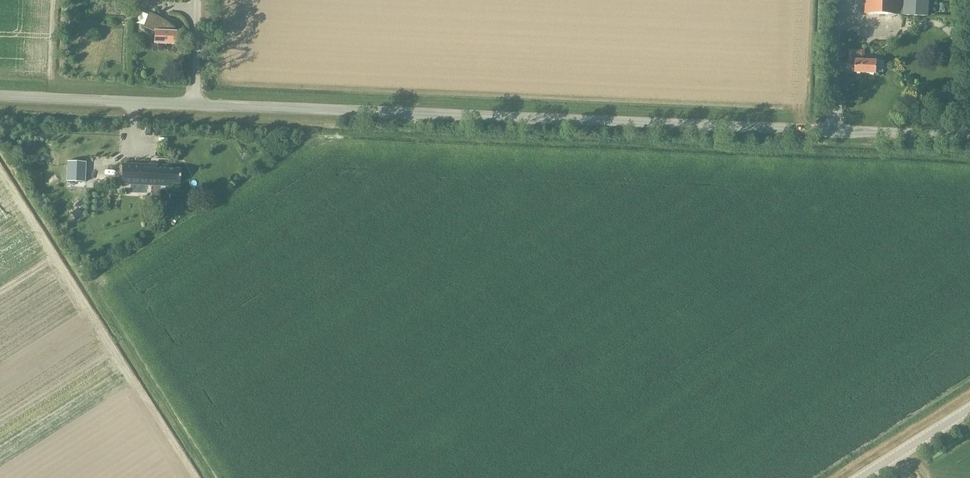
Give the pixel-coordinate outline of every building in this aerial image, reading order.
[(899,0),(865,0),(864,13),(899,14),(899,0)] [(899,14),(928,16),(928,0),(899,0),(899,14)] [(175,44),(175,32),(175,24),(168,24),(168,32),(154,31),(153,44),(175,44)] [(876,61),(862,60),(863,53),(856,52),(856,50),(849,50),(848,67),(854,68),(854,72),(876,73),(876,61)] [(239,143),(230,149),(239,162),(248,156),(239,143)] [(67,181),(85,182),(85,161),(67,160),(67,181)] [(130,164),(129,184),(169,186),(169,183),(179,183),(180,169),(166,169),(166,166),(130,164)]
